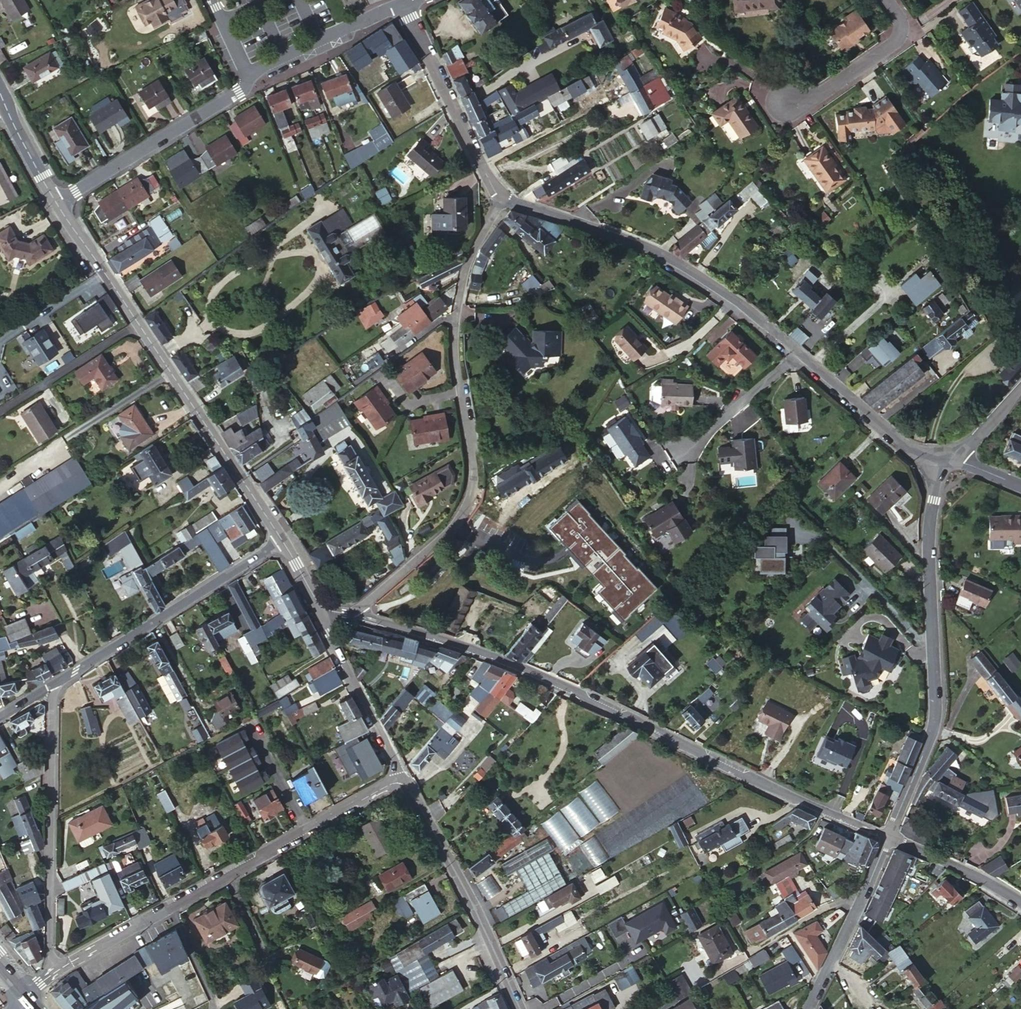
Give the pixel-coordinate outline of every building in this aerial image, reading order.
[(23,0),(0,0),(12,19),(28,9),(23,0)] [(148,2),(147,0),(146,0),(135,6),(144,24),(150,21),(154,27),(169,19),(165,13),(178,7),(174,0),(152,0),(148,2)] [(497,0),(457,0),(456,1),(479,34),(507,14),(497,0)] [(779,0),(733,0),(734,9),(744,8),(745,10),(780,6),(779,0)] [(958,11),(966,22),(969,20),(972,24),(969,27),(961,32),(970,46),(968,47),(973,54),(977,51),(980,56),(998,44),(993,37),(995,35),(972,2),(958,11)] [(664,7),(663,10),(678,16),(679,14),(664,7)] [(851,40),(857,35),(867,28),(855,9),(843,16),(846,21),(829,33),(841,50),(846,51),(851,47),(852,43),(851,40)] [(678,16),(663,10),(656,26),(664,30),(663,33),(677,40),(683,49),(694,42),(692,40),(699,35),(691,23),(678,16)] [(598,46),(610,39),(595,11),(592,13),(591,12),(551,32),(544,36),(550,47),(588,28),(598,46)] [(417,62),(391,22),(345,52),(357,69),(370,60),(367,55),(374,50),(377,55),(384,51),(398,73),(409,66),(417,62)] [(544,41),(536,46),(541,53),(550,47),(544,36),(551,32),(549,29),(539,34),(544,41)] [(861,40),(857,35),(851,40),(852,43),(851,47),(861,40)] [(440,56),(448,73),(464,65),(460,59),(463,58),(457,45),(440,56)] [(642,53),(639,47),(626,54),(629,60),(642,53)] [(57,66),(48,52),(23,67),(32,81),(57,66)] [(629,60),(626,54),(621,57),(612,62),(629,92),(648,82),(645,75),(639,78),(629,60)] [(924,63),(918,56),(902,69),(908,76),(906,79),(912,87),(916,84),(928,99),(946,84),(939,77),(941,75),(928,60),(924,63)] [(184,69),(191,81),(195,79),(201,89),(217,79),(204,58),(184,69)] [(414,73),(420,68),(417,62),(409,66),(414,73)] [(448,73),(452,80),(463,75),(467,72),(464,65),(448,73)] [(650,81),(657,77),(654,70),(645,75),(648,82),(650,81)] [(551,105),(552,107),(557,105),(560,110),(567,107),(565,101),(584,90),(587,92),(594,88),(594,87),(600,84),(593,73),(559,91),(547,98),(551,105)] [(354,96),(345,75),(321,84),(327,98),(331,96),(334,101),(337,103),(354,96)] [(460,98),(471,92),(486,81),(484,77),(468,85),(463,75),(452,80),(460,98)] [(547,98),(559,91),(550,75),(515,92),(510,84),(497,91),(500,99),(505,108),(507,111),(509,116),(510,118),(516,115),(533,106),(547,98)] [(948,82),(941,75),(939,77),(946,84),(948,82)] [(158,80),(138,92),(145,104),(149,102),(151,105),(153,104),(156,109),(170,101),(167,96),(158,80)] [(309,80),(301,83),(307,99),(309,106),(318,103),(309,80)] [(661,103),(650,81),(648,82),(629,92),(633,99),(641,114),(661,103)] [(401,93),(394,82),(377,93),(391,116),(407,106),(400,93),(401,93)] [(307,99),(301,83),(292,86),(298,102),(307,99)] [(1004,84),(1004,92),(1000,92),(1000,100),(989,100),(987,121),(998,121),(997,129),(1012,130),(1013,122),(1020,123),(1020,104),(1020,103),(1020,93),(1017,93),(1018,85),(1004,84)] [(285,89),(276,92),(282,108),(291,105),(285,89)] [(471,124),(472,124),(484,118),(480,109),(500,99),(497,91),(496,90),(476,102),(464,108),(471,124)] [(282,108),(276,92),(267,96),(279,127),(288,123),(282,108)] [(460,98),(464,108),(476,102),(471,92),(460,98)] [(626,102),(633,99),(629,92),(622,96),(626,102)] [(836,114),(837,132),(838,132),(839,140),(850,139),(850,131),(874,130),(874,129),(875,129),(885,125),(893,135),(906,126),(898,115),(885,96),(872,105),(873,108),(871,109),(866,110),(866,107),(853,108),(853,111),(846,111),(846,114),(836,114)] [(95,113),(111,103),(107,97),(91,106),(95,113)] [(536,113),(551,105),(547,98),(533,106),(536,113)] [(755,126),(736,98),(711,115),(720,127),(728,121),(739,138),(755,126)] [(307,99),(298,102),(300,109),(309,106),(307,99)] [(115,100),(111,103),(95,113),(90,115),(99,131),(114,121),(118,126),(127,120),(115,100)] [(236,122),(230,126),(242,144),(248,140),(245,135),(265,123),(254,105),(234,118),(236,122)] [(516,115),(520,123),(537,114),(536,113),(533,106),(516,115)] [(313,117),(320,135),(329,131),(323,116),(322,116),(321,114),(313,117)] [(483,150),(487,158),(500,151),(496,142),(503,138),(504,138),(505,139),(505,141),(512,138),(515,143),(528,137),(524,130),(522,128),(519,123),(520,123),(516,115),(510,118),(477,136),(484,148),(483,150)] [(472,124),(477,136),(510,118),(509,116),(492,124),(488,117),(488,116),(484,118),(472,124)] [(649,118),(638,125),(647,139),(664,128),(657,116),(650,119),(649,118)] [(312,138),(320,135),(313,117),(307,119),(307,122),(306,122),(312,138)] [(87,145),(70,118),(53,128),(71,155),(87,145)] [(289,126),(292,133),(300,130),(298,125),(296,126),(296,123),(289,126)] [(282,136),(292,133),(289,126),(282,129),(282,131),(280,132),(282,136)] [(923,132),(921,130),(912,138),(914,140),(923,132)] [(208,152),(200,157),(207,168),(215,163),(217,165),(235,153),(224,135),(205,147),(208,152)] [(429,145),(421,139),(407,155),(430,174),(441,161),(426,149),(429,145)] [(351,169),(356,165),(378,151),(372,141),(345,159),(351,169)] [(822,149),(809,157),(813,163),(808,168),(826,193),(844,180),(822,149)] [(549,163),(554,171),(568,163),(563,155),(549,163)] [(207,168),(200,157),(191,163),(188,158),(169,170),(180,187),(199,176),(198,174),(207,168)] [(813,163),(809,157),(803,161),(808,168),(813,163)] [(578,163),(576,158),(568,163),(570,168),(578,163)] [(582,160),(578,163),(570,168),(557,176),(530,192),(534,199),(545,193),(547,197),(589,171),(582,160)] [(568,163),(554,171),(557,176),(570,168),(568,163)] [(0,166),(0,203),(16,194),(0,166)] [(670,179),(653,173),(652,176),(649,185),(643,183),(638,196),(649,200),(649,199),(656,196),(659,197),(661,195),(664,196),(671,204),(671,207),(676,213),(689,200),(675,184),(669,183),(670,179)] [(152,174),(146,178),(152,189),(159,185),(152,174)] [(649,185),(652,176),(650,176),(643,183),(649,185)] [(145,193),(152,189),(146,178),(139,182),(136,179),(118,190),(129,208),(139,201),(143,206),(149,203),(146,197),(147,196),(145,193)] [(758,190),(758,189),(752,182),(751,181),(705,217),(701,221),(702,222),(709,231),(749,197),(758,190)] [(383,189),(375,193),(381,204),(389,199),(383,189)] [(129,208),(118,190),(98,202),(100,206),(94,210),(101,221),(107,217),(109,220),(129,208)] [(768,201),(758,190),(749,197),(759,209),(768,201)] [(700,208),(700,209),(703,206),(713,194),(712,193),(697,204),(700,208)] [(703,214),(719,203),(713,194),(703,206),(700,209),(703,214)] [(289,211),(300,204),(295,196),(284,203),(289,211)] [(465,197),(447,198),(447,207),(444,207),(445,228),(466,228),(465,197)] [(701,221),(705,217),(703,214),(700,209),(700,208),(693,212),(700,222),(701,221)] [(553,240),(563,227),(510,210),(502,220),(543,254),(554,241),(553,240)] [(373,213),(338,234),(349,253),(385,232),(373,213)] [(106,260),(114,273),(161,244),(161,243),(171,236),(158,216),(148,222),(149,227),(124,243),(127,248),(121,252),(106,260)] [(244,228),(251,238),(266,227),(259,218),(244,228)] [(349,253),(338,234),(337,233),(331,233),(328,235),(320,222),(308,229),(340,282),(352,274),(347,266),(350,264),(349,261),(351,260),(351,256),(349,253)] [(702,222),(697,226),(705,237),(697,243),(701,248),(709,241),(713,237),(709,231),(702,222)] [(679,258),(680,257),(697,243),(705,237),(697,226),(696,225),(673,244),(671,252),(679,258)] [(9,226),(0,232),(0,245),(8,259),(18,253),(24,255),(30,264),(52,250),(43,235),(26,245),(19,244),(9,226)] [(173,249),(179,246),(174,238),(169,241),(169,243),(173,249)] [(124,243),(118,247),(121,252),(127,248),(124,243)] [(168,252),(173,249),(169,243),(164,246),(168,252)] [(806,253),(797,243),(781,256),(785,260),(792,254),(797,260),(806,253)] [(211,250),(218,262),(225,256),(217,246),(211,250)] [(459,269),(464,256),(417,279),(421,288),(423,287),(433,288),(435,281),(459,269)] [(123,282),(129,292),(142,283),(150,295),(180,276),(170,260),(140,280),(136,274),(123,282)] [(471,273),(479,276),(484,265),(475,262),(473,265),(471,273)] [(918,301),(947,278),(944,274),(938,264),(929,272),(927,272),(918,279),(913,273),(899,285),(908,295),(911,293),(918,301)] [(816,278),(808,271),(791,290),(822,317),(835,301),(826,293),(820,299),(808,289),(816,278)] [(520,281),(529,291),(540,282),(532,272),(520,281)] [(471,273),(468,286),(477,288),(479,276),(471,273)] [(974,281),(966,287),(972,296),(980,290),(974,281)] [(441,303),(454,294),(456,284),(436,299),(435,297),(427,303),(419,309),(429,322),(444,310),(444,307),(441,303)] [(655,285),(644,302),(676,322),(688,304),(679,298),(678,300),(655,285)] [(414,303),(419,309),(427,303),(420,294),(412,300),(414,303)] [(931,300),(922,307),(933,321),(951,307),(942,294),(932,301),(931,300)] [(69,322),(78,335),(95,324),(100,332),(111,325),(105,316),(116,310),(106,295),(96,301),(98,303),(69,322)] [(375,299),(354,309),(363,326),(384,316),(375,299)] [(420,328),(429,322),(419,309),(414,303),(404,310),(420,328)] [(972,307),(968,310),(920,348),(928,358),(942,347),(944,348),(954,340),(953,338),(966,328),(965,326),(979,314),(972,307)] [(404,310),(396,316),(401,322),(402,321),(413,334),(420,328),(404,310)] [(144,317),(162,344),(172,337),(154,311),(144,317)] [(401,322),(384,334),(387,338),(380,343),(387,352),(399,345),(413,334),(402,321),(401,322)] [(615,339),(633,359),(635,357),(646,347),(627,327),(615,339)] [(795,327),(788,335),(801,346),(808,338),(795,327)] [(507,341),(499,350),(515,365),(517,365),(525,373),(532,366),(544,366),(544,356),(549,356),(549,354),(564,353),(563,330),(534,331),(534,342),(532,344),(517,328),(508,337),(507,341)] [(39,363),(57,352),(42,329),(30,336),(27,332),(21,336),(39,363)] [(752,353),(726,329),(704,354),(713,363),(720,355),(724,358),(728,354),(741,365),(752,353)] [(889,339),(883,332),(861,353),(866,360),(872,355),(880,364),(882,362),(886,359),(889,361),(894,357),(899,352),(897,349),(899,347),(891,338),(889,339)] [(171,357),(187,380),(197,373),(181,351),(171,357)] [(421,352),(401,366),(394,372),(409,392),(417,386),(416,384),(424,378),(435,370),(421,352)] [(1013,384),(1020,375),(1020,355),(1018,352),(999,372),(1013,384)] [(243,371),(232,353),(215,365),(219,370),(213,374),(220,385),(243,371)] [(920,359),(915,353),(859,397),(875,410),(907,386),(922,374),(917,368),(914,364),(919,359),(920,359)] [(116,379),(101,354),(75,371),(83,383),(93,376),(102,388),(116,379)] [(384,361),(379,354),(370,359),(376,366),(384,361)] [(635,357),(633,359),(632,360),(641,370),(644,367),(635,357)] [(922,363),(919,359),(914,364),(917,368),(922,364),(922,363)] [(922,364),(931,375),(934,373),(924,361),(922,363),(922,364)] [(188,383),(194,392),(209,383),(203,373),(188,383)] [(285,374),(279,378),(283,383),(289,379),(285,374)] [(313,409),(321,403),(333,393),(340,387),(329,374),(302,395),(313,409)] [(376,385),(356,400),(362,409),(376,428),(394,414),(387,403),(380,395),(382,393),(376,385)] [(658,387),(651,386),(651,401),(658,401),(658,405),(670,405),(670,410),(677,411),(677,406),(691,406),(691,386),(658,385),(658,387)] [(325,408),(334,401),(337,399),(333,393),(321,403),(325,408)] [(388,402),(382,393),(380,395),(387,403),(388,402)] [(622,407),(626,401),(619,396),(614,401),(622,407)] [(800,398),(781,401),(784,425),(803,422),(800,398)] [(37,401),(22,411),(30,423),(27,424),(38,441),(56,430),(37,401)] [(323,439),(349,424),(335,401),(310,419),(314,426),(323,439)] [(122,423),(119,429),(120,435),(120,436),(128,449),(153,433),(134,404),(117,415),(123,423),(122,423)] [(250,420),(244,410),(236,415),(242,425),(250,420)] [(30,423),(22,411),(20,412),(27,424),(30,423)] [(443,415),(434,416),(434,418),(425,420),(411,422),(414,444),(437,440),(447,438),(443,415)] [(625,416),(607,428),(624,454),(626,453),(634,466),(649,457),(640,444),(642,442),(637,435),(638,434),(631,423),(630,423),(625,416)] [(295,426),(302,439),(312,432),(310,429),(314,426),(310,419),(309,418),(295,426)] [(841,424),(849,431),(855,425),(847,419),(841,424)] [(233,453),(255,439),(261,436),(259,428),(245,436),(241,430),(234,434),(230,428),(220,434),(233,453)] [(312,432),(302,439),(312,459),(323,453),(318,443),(312,432)] [(1009,438),(1020,443),(1020,438),(1011,433),(1009,438)] [(1009,438),(1003,451),(1020,460),(1020,443),(1009,438)] [(261,450),(255,439),(233,453),(241,463),(261,450)] [(749,439),(729,441),(730,449),(726,450),(726,448),(715,449),(717,464),(731,462),(732,470),(752,468),(749,439)] [(301,462),(310,457),(301,440),(291,446),(301,462)] [(367,507),(374,503),(378,510),(308,553),(313,561),(333,549),(336,554),(372,533),(368,526),(376,521),(388,540),(384,542),(393,558),(391,559),(397,567),(403,561),(399,537),(386,515),(403,505),(394,490),(381,497),(350,444),(347,446),(344,441),(333,447),(336,453),(367,507)] [(171,474),(152,444),(133,455),(138,463),(130,467),(139,481),(148,475),(154,484),(171,474)] [(535,460),(533,457),(519,465),(516,461),(490,476),(502,497),(566,459),(558,446),(547,453),(535,460)] [(545,450),(533,457),(535,460),(547,453),(545,450)] [(221,466),(213,454),(207,458),(215,470),(221,466)] [(91,483),(75,457),(23,489),(40,515),(91,483)] [(294,461),(287,466),(292,473),(298,468),(294,461)] [(839,462),(818,482),(833,498),(854,477),(839,462)] [(426,497),(430,494),(450,482),(453,473),(447,464),(410,486),(414,494),(412,495),(418,506),(428,500),(428,499),(426,497)] [(287,465),(260,483),(265,491),(292,473),(287,466),(287,465)] [(221,466),(215,470),(193,485),(182,492),(186,499),(211,483),(218,495),(233,485),(221,466)] [(21,480),(25,487),(34,481),(29,475),(21,480)] [(182,492),(193,485),(186,475),(176,482),(182,492)] [(889,476),(867,498),(881,513),(892,503),(891,502),(903,489),(889,476)] [(10,534),(14,532),(40,515),(23,489),(0,504),(0,540),(10,534)] [(577,501),(548,527),(569,549),(581,563),(602,586),(597,591),(623,620),(657,588),(637,566),(636,567),(624,554),(625,553),(577,501)] [(670,503),(642,521),(652,537),(661,532),(665,534),(671,544),(688,534),(670,503)] [(255,525),(242,504),(218,520),(227,535),(231,541),(255,525)] [(214,522),(218,520),(212,511),(191,525),(197,533),(206,528),(214,522)] [(1000,516),(988,516),(988,540),(1012,540),(1012,544),(1020,544),(1020,519),(1000,519),(1000,516)] [(218,520),(214,522),(223,537),(227,535),(218,520)] [(214,522),(206,528),(216,542),(223,537),(214,522)] [(181,531),(187,540),(195,535),(197,533),(191,525),(181,531)] [(218,571),(230,564),(216,542),(206,528),(197,533),(195,535),(200,542),(218,571)] [(124,530),(102,545),(109,556),(130,541),(124,530)] [(10,534),(23,557),(28,555),(14,532),(10,534)] [(764,534),(764,542),(753,542),(753,553),(744,553),(744,554),(753,554),(753,567),(782,567),(782,554),(791,554),(785,554),(782,554),(782,543),(785,543),(785,534),(771,534),(764,534)] [(878,534),(863,549),(884,570),(899,555),(878,534)] [(187,540),(144,566),(156,587),(162,584),(155,572),(184,554),(183,552),(200,542),(195,535),(187,540)] [(28,555),(23,557),(31,571),(39,566),(59,554),(63,561),(69,558),(59,536),(28,555)] [(823,556),(818,561),(823,566),(828,561),(823,556)] [(17,594),(38,581),(35,577),(31,571),(23,557),(3,570),(17,594)] [(69,571),(74,568),(73,565),(69,558),(63,561),(69,571)] [(132,570),(155,612),(166,605),(156,587),(144,566),(142,568),(140,565),(132,570)] [(31,571),(35,577),(43,573),(39,566),(31,571)] [(305,611),(287,579),(281,582),(286,592),(273,599),(282,614),(266,623),(270,630),(280,625),(286,622),(305,611)] [(837,604),(847,594),(832,579),(822,590),(821,589),(802,609),(807,613),(800,620),(803,624),(802,625),(804,628),(806,626),(809,630),(816,622),(825,631),(833,622),(830,619),(837,611),(834,609),(838,605),(837,604)] [(965,580),(955,602),(967,608),(970,600),(982,605),(989,590),(965,580)] [(230,585),(227,586),(233,597),(242,592),(236,581),(230,585)] [(463,610),(473,589),(461,584),(452,604),(463,610)] [(242,592),(233,597),(251,630),(260,626),(242,592)] [(561,607),(567,600),(561,595),(555,602),(561,607)] [(550,622),(561,607),(555,602),(543,617),(550,622)] [(452,604),(441,625),(453,631),(463,610),(452,604)] [(228,611),(205,623),(216,641),(236,630),(232,622),(233,621),(228,611)] [(326,650),(305,611),(286,622),(295,638),(300,635),(313,657),(326,650)] [(661,611),(635,634),(640,640),(667,617),(661,611)] [(4,627),(10,641),(31,633),(25,618),(4,627)] [(504,654),(524,662),(532,653),(528,649),(542,631),(530,622),(504,654)] [(578,640),(577,642),(592,652),(605,639),(581,622),(572,635),(578,640)] [(216,641),(205,623),(196,627),(208,649),(217,644),(216,641)] [(10,641),(8,642),(10,648),(37,641),(38,643),(59,636),(52,625),(31,633),(10,641)] [(280,625),(270,630),(273,634),(282,629),(280,625)] [(244,636),(250,647),(266,638),(260,626),(251,630),(243,634),(244,636)] [(528,649),(532,653),(551,630),(546,626),(542,631),(528,649)] [(348,641),(380,649),(384,632),(375,629),(373,635),(350,630),(348,641)] [(95,634),(102,646),(107,642),(100,630),(95,634)] [(399,660),(423,666),(437,650),(414,645),(415,641),(384,632),(380,649),(399,654),(399,660)] [(852,653),(840,657),(842,664),(845,673),(850,671),(857,689),(858,689),(861,691),(867,689),(868,686),(870,685),(867,679),(876,676),(881,666),(889,670),(899,649),(887,643),(890,637),(880,632),(877,638),(867,633),(860,646),(860,658),(857,656),(853,657),(852,653)] [(178,633),(170,638),(177,650),(184,646),(178,633)] [(250,647),(244,636),(238,639),(245,653),(251,650),(250,647)] [(172,669),(156,640),(146,646),(158,666),(158,667),(163,675),(172,669)] [(657,648),(652,642),(628,664),(636,673),(638,671),(649,683),(671,663),(663,655),(657,648)] [(445,671),(459,653),(441,647),(439,646),(437,650),(423,666),(422,667),(427,671),(433,663),(437,667),(438,666),(445,671)] [(59,652),(56,647),(41,654),(46,661),(52,672),(67,663),(60,652),(59,652)] [(251,650),(245,653),(251,663),(256,660),(251,650)] [(1002,658),(1011,670),(1020,662),(1020,661),(1012,650),(1002,658)] [(1014,696),(979,651),(969,660),(1003,703),(1014,696)] [(230,679),(235,676),(223,655),(218,658),(230,679)] [(335,667),(330,658),(309,670),(313,679),(333,668),(335,667)] [(713,658),(707,664),(715,673),(721,668),(713,658)] [(38,681),(52,672),(46,661),(25,674),(27,680),(38,681)] [(487,691),(504,669),(487,662),(482,661),(478,671),(479,672),(469,683),(469,688),(471,690),(477,683),(487,691)] [(354,671),(359,680),(365,672),(357,666),(354,670),(354,671)] [(333,668),(313,679),(308,682),(314,693),(317,691),(319,694),(340,682),(333,668)] [(172,669),(163,675),(177,700),(186,695),(172,669)] [(497,697),(514,675),(504,669),(487,691),(497,697)] [(124,690),(114,673),(94,685),(102,701),(113,695),(114,697),(120,694),(122,698),(117,701),(130,724),(140,719),(139,717),(124,690)] [(288,673),(269,684),(273,691),(292,680),(288,673)] [(273,691),(277,699),(300,685),(296,678),(292,680),(273,691)] [(0,683),(0,690),(1,694),(15,691),(14,687),(17,686),(15,679),(7,681),(0,683)] [(30,690),(39,684),(38,681),(27,680),(30,690)] [(484,715),(497,697),(487,691),(477,683),(471,690),(469,693),(479,702),(475,708),(484,715)] [(136,684),(124,690),(139,717),(150,711),(136,684)] [(404,688),(411,694),(413,696),(416,692),(407,684),(404,688)] [(416,692),(413,696),(424,705),(433,697),(435,694),(428,688),(427,689),(422,686),(416,692)] [(379,717),(384,728),(399,711),(398,710),(411,694),(404,688),(379,717)] [(510,693),(504,688),(497,697),(507,704),(511,699),(510,693)] [(708,688),(697,697),(701,703),(712,693),(708,688)] [(213,712),(211,721),(215,729),(226,722),(222,716),(239,707),(230,693),(213,703),(217,710),(213,712)] [(278,700),(280,705),(286,715),(298,709),(295,703),(290,704),(286,695),(278,700)] [(346,742),(357,736),(368,729),(351,696),(339,702),(349,720),(337,727),(346,742)] [(1004,704),(1009,710),(1019,701),(1014,696),(1003,703),(1004,704)] [(424,705),(437,716),(445,707),(433,697),(424,705)] [(740,697),(730,707),(736,713),(746,702),(740,697)] [(186,698),(181,701),(186,710),(190,707),(186,698)] [(298,709),(286,715),(291,726),(297,723),(296,719),(318,708),(316,701),(298,709)] [(1019,701),(1009,710),(1015,718),(1017,717),(1020,723),(1020,704),(1019,701)] [(531,722),(540,713),(535,709),(533,712),(520,702),(514,710),(522,715),(531,722)] [(40,703),(9,720),(18,736),(20,736),(26,733),(26,730),(24,726),(43,714),(44,706),(40,703)] [(757,720),(766,724),(772,727),(768,736),(777,740),(790,714),(765,703),(757,720)] [(689,704),(680,712),(694,727),(707,715),(697,704),(693,707),(689,704)] [(89,706),(80,709),(87,734),(96,731),(97,736),(101,735),(95,716),(92,717),(89,706)] [(437,716),(444,722),(451,713),(445,707),(437,716)] [(522,715),(514,710),(510,707),(506,712),(518,721),(522,715)] [(772,727),(766,724),(762,733),(768,736),(772,727)] [(201,727),(192,731),(198,742),(206,737),(201,727)] [(439,727),(409,762),(417,769),(434,750),(442,758),(456,742),(439,727)] [(599,767),(639,734),(624,727),(593,752),(598,758),(594,761),(599,767)] [(360,741),(371,735),(368,729),(357,736),(360,741)] [(242,730),(215,745),(241,793),(269,778),(266,774),(261,777),(259,773),(254,764),(252,760),(258,757),(254,750),(248,753),(246,749),(241,740),(239,737),(245,734),(242,730)] [(921,737),(918,735),(909,731),(892,768),(888,766),(886,772),(890,773),(884,785),(888,787),(891,788),(898,792),(921,737)] [(1,757),(4,763),(0,765),(0,769),(4,776),(12,771),(10,768),(17,764),(0,734),(0,757),(1,757)] [(835,737),(833,740),(825,736),(817,753),(833,762),(834,759),(845,764),(854,744),(839,736),(838,739),(835,737)] [(367,740),(349,749),(356,763),(353,764),(359,775),(380,764),(367,740)] [(946,747),(925,772),(934,780),(958,791),(963,781),(952,776),(954,774),(945,766),(954,754),(946,747)] [(356,763),(349,749),(346,751),(353,764),(356,763)] [(473,774),(478,779),(495,761),(489,756),(479,766),(480,767),(473,774)] [(44,773),(44,757),(28,761),(34,777),(44,773)] [(17,765),(25,781),(34,777),(28,761),(27,760),(17,765)] [(292,780),(304,801),(325,790),(312,765),(307,768),(309,771),(292,780)] [(890,773),(886,772),(880,783),(884,785),(890,773)] [(960,797),(962,793),(958,791),(934,780),(925,772),(924,774),(919,779),(909,802),(916,805),(927,787),(930,789),(930,790),(955,803),(954,807),(962,810),(967,800),(960,797)] [(151,782),(167,812),(175,808),(161,782),(160,783),(158,778),(151,782)] [(578,792),(601,821),(617,809),(594,779),(578,792)] [(884,785),(880,783),(880,782),(876,790),(875,790),(866,809),(877,814),(882,804),(881,803),(885,794),(888,787),(884,785)] [(895,800),(898,792),(891,788),(887,796),(895,800)] [(989,791),(973,794),(974,799),(989,796),(989,791)] [(275,793),(267,797),(265,793),(253,799),(264,819),(273,814),(272,812),(275,810),(282,806),(275,793)] [(1003,797),(1005,812),(1014,811),(1014,814),(1020,813),(1020,793),(1003,797)] [(582,835),(598,821),(575,795),(560,809),(582,835)] [(30,838),(35,850),(42,847),(43,847),(43,842),(25,796),(15,800),(30,838)] [(521,830),(523,829),(496,797),(488,803),(514,834),(521,830)] [(235,804),(242,817),(245,823),(251,820),(248,815),(248,814),(241,800),(235,804)] [(101,806),(68,822),(78,841),(110,824),(101,806)] [(808,826),(814,816),(798,808),(793,809),(771,824),(773,827),(775,825),(778,828),(791,818),(808,826)] [(561,849),(578,837),(557,810),(541,822),(561,849)] [(227,835),(222,824),(220,825),(214,813),(206,818),(208,821),(205,823),(202,818),(194,822),(206,844),(214,840),(215,842),(227,835)] [(690,815),(682,820),(685,825),(693,821),(690,815)] [(740,816),(696,841),(698,842),(701,847),(704,852),(720,842),(725,850),(741,841),(738,835),(748,829),(740,816)] [(377,818),(361,827),(377,856),(393,847),(377,818)] [(686,842),(676,820),(668,825),(678,846),(686,842)] [(851,842),(851,840),(841,835),(840,838),(833,836),(835,832),(823,827),(815,846),(840,857),(842,855),(851,842)] [(136,842),(138,846),(145,842),(140,829),(132,833),(136,842)] [(497,844),(467,867),(474,876),(526,836),(521,830),(514,834),(497,844)] [(875,840),(855,832),(851,840),(851,842),(861,846),(859,852),(851,849),(847,858),(846,860),(856,864),(858,859),(868,864),(876,845),(875,840)] [(913,840),(924,845),(927,837),(916,832),(913,840)] [(102,858),(117,851),(136,842),(132,833),(97,848),(102,858)] [(785,836),(775,841),(778,847),(788,842),(785,836)] [(26,853),(35,850),(30,838),(21,842),(26,853)] [(134,851),(139,849),(138,846),(136,842),(117,851),(119,855),(132,849),(134,851)] [(861,846),(851,842),(842,855),(847,858),(851,849),(859,852),(861,846)] [(514,869),(534,854),(527,844),(497,866),(505,876),(514,869)] [(935,878),(945,868),(896,849),(892,850),(888,859),(887,858),(886,860),(878,879),(874,888),(883,891),(894,871),(916,879),(919,872),(923,874),(935,878)] [(502,903),(509,916),(566,883),(547,851),(536,857),(534,854),(514,869),(527,890),(502,903)] [(800,852),(764,872),(770,883),(806,863),(800,852)] [(175,855),(160,864),(165,871),(158,875),(164,887),(186,875),(175,855)] [(979,867),(994,876),(1007,868),(999,855),(979,867)] [(108,872),(110,875),(116,872),(122,869),(122,868),(117,859),(105,863),(107,870),(108,872)] [(65,889),(107,870),(105,863),(104,862),(62,881),(65,889)] [(122,869),(116,872),(124,889),(147,878),(142,868),(141,869),(137,862),(122,868),(122,869)] [(403,872),(406,871),(401,862),(379,875),(387,890),(407,879),(403,872)] [(8,869),(0,873),(0,885),(4,883),(11,879),(12,879),(8,869)] [(95,892),(114,883),(110,875),(108,872),(91,880),(95,892)] [(278,911),(289,905),(285,898),(293,893),(282,873),(264,883),(262,885),(260,887),(260,888),(261,891),(270,909),(273,912),(275,912),(276,912),(278,911)] [(935,878),(923,874),(898,898),(902,903),(903,904),(906,907),(935,878)] [(612,885),(617,882),(613,875),(608,878),(612,885)] [(796,890),(787,875),(774,882),(784,899),(796,918),(815,907),(805,891),(798,894),(793,897),(791,893),(796,890)] [(599,892),(612,885),(608,878),(595,885),(599,892)] [(943,878),(929,891),(935,897),(940,892),(951,903),(960,895),(943,878)] [(19,911),(22,910),(22,908),(23,907),(11,879),(4,883),(19,911)] [(549,907),(559,902),(568,896),(569,899),(570,901),(584,893),(576,879),(543,898),(549,907)] [(0,885),(0,902),(1,903),(11,923),(22,917),(19,911),(4,883),(0,885)] [(424,884),(393,901),(394,902),(393,906),(396,907),(395,911),(405,917),(411,914),(412,912),(415,911),(422,922),(440,913),(424,884)] [(831,884),(825,888),(833,899),(839,894),(831,884)] [(33,928),(44,924),(39,911),(42,910),(39,901),(41,900),(37,891),(20,898),(26,912),(33,928)] [(568,896),(559,902),(560,905),(569,899),(568,896)] [(99,897),(81,904),(83,909),(76,911),(77,914),(76,915),(79,924),(105,914),(99,897)] [(796,918),(784,899),(776,905),(777,907),(787,923),(796,918)] [(977,900),(964,910),(976,927),(968,933),(975,942),(997,925),(977,900)] [(341,917),(344,923),(355,918),(368,911),(374,908),(370,901),(341,917)] [(625,922),(629,929),(632,935),(636,933),(639,938),(662,925),(666,931),(676,925),(662,901),(625,922)] [(224,902),(193,919),(205,940),(236,924),(224,902)] [(898,910),(901,913),(906,907),(903,904),(898,910)] [(703,923),(693,905),(680,912),(690,930),(703,923)] [(780,927),(787,923),(777,907),(774,908),(777,912),(772,915),(780,927)] [(568,909),(519,936),(520,938),(514,941),(522,956),(528,952),(530,955),(545,947),(543,941),(546,940),(542,932),(555,926),(557,930),(574,921),(568,909)] [(368,911),(355,918),(359,925),(372,918),(368,911)] [(310,927),(316,924),(310,913),(304,915),(310,927)] [(625,922),(621,914),(607,922),(615,936),(629,929),(625,922)] [(756,941),(780,927),(772,915),(759,923),(758,922),(748,928),(749,930),(755,939),(756,941)] [(456,918),(406,947),(413,959),(415,958),(426,952),(453,936),(462,931),(456,918)] [(905,919),(901,925),(912,932),(916,926),(905,919)] [(821,929),(815,920),(802,927),(792,932),(817,969),(824,956),(817,945),(820,943),(814,934),(821,929)] [(0,928),(0,929),(9,940),(15,935),(5,923),(0,928)] [(858,924),(847,946),(853,949),(850,955),(862,961),(867,951),(874,958),(876,956),(882,961),(872,972),(878,978),(889,968),(896,961),(906,954),(898,943),(887,950),(874,939),(858,924)] [(716,925),(698,935),(712,962),(731,951),(716,925)] [(160,971),(187,956),(175,929),(146,945),(154,960),(160,971)] [(34,935),(32,930),(9,940),(15,948),(22,944),(31,962),(41,958),(38,950),(41,948),(35,935),(34,935)] [(751,941),(755,939),(749,930),(746,932),(751,941)] [(586,934),(524,969),(531,985),(560,970),(563,975),(569,971),(566,966),(588,954),(586,951),(593,947),(586,934)] [(826,951),(820,943),(817,945),(824,956),(826,951)] [(22,944),(15,948),(24,958),(29,964),(31,962),(22,944)] [(791,944),(780,950),(786,960),(758,975),(768,993),(788,982),(796,978),(788,964),(800,957),(791,944)] [(154,960),(145,945),(133,952),(135,954),(143,967),(154,960)] [(406,947),(388,958),(397,974),(408,994),(419,988),(430,1007),(462,989),(452,968),(439,976),(428,982),(423,972),(415,958),(413,959),(406,947)] [(299,948),(292,962),(313,972),(313,973),(318,975),(322,975),(327,964),(326,960),(299,948)] [(748,957),(749,960),(753,967),(768,958),(763,948),(748,957)] [(426,952),(415,958),(423,972),(433,966),(426,952)] [(66,1008),(77,1008),(110,988),(118,983),(125,979),(143,967),(135,954),(95,980),(97,981),(88,987),(76,970),(68,974),(49,989),(60,1002),(66,1008)] [(901,968),(907,977),(918,970),(906,954),(896,961),(889,968),(890,969),(896,965),(899,970),(901,968)] [(749,960),(743,962),(746,968),(747,970),(753,967),(749,960)] [(389,962),(382,965),(386,972),(392,969),(389,962)] [(743,962),(734,967),(738,973),(746,968),(743,962)] [(629,965),(612,974),(620,989),(637,979),(629,965)] [(1002,981),(1005,983),(1020,968),(1017,965),(1011,970),(1012,972),(1002,981)] [(428,982),(439,976),(433,966),(423,972),(428,982)] [(723,973),(727,982),(739,977),(734,968),(723,973)] [(1005,983),(1007,985),(1017,976),(1018,977),(1020,974),(1020,969),(1020,968),(1005,983)] [(911,988),(913,992),(927,983),(918,970),(907,977),(913,987),(911,988)] [(238,979),(242,986),(256,978),(252,972),(238,979)] [(680,972),(666,980),(670,988),(685,980),(680,972)] [(396,1006),(410,999),(408,994),(397,974),(384,981),(382,978),(376,981),(375,979),(371,982),(372,984),(367,986),(373,998),(378,996),(384,1006),(391,1003),(389,1000),(392,999),(396,1006)] [(242,986),(246,994),(236,999),(235,1003),(239,1008),(255,1008),(260,1006),(263,1007),(269,1003),(262,991),(265,990),(258,977),(256,978),(242,986)] [(118,983),(122,993),(130,990),(125,979),(118,983)] [(685,980),(670,988),(675,997),(690,989),(685,980)] [(110,988),(115,996),(122,993),(118,983),(110,988)] [(945,1008),(941,1001),(938,997),(927,983),(913,992),(924,1007),(922,1008),(923,1008),(943,1008),(945,1008)] [(109,1008),(119,1002),(115,996),(110,988),(77,1008),(108,1008),(109,1008)] [(562,1008),(608,1008),(613,1007),(603,988),(562,1008)] [(498,992),(485,998),(479,1001),(480,1002),(476,1004),(479,1008),(483,1008),(489,1007),(490,1008),(506,1008),(498,992)] [(688,998),(669,1008),(694,1008),(688,998)] [(760,1008),(783,1008),(777,999),(760,1008)]
